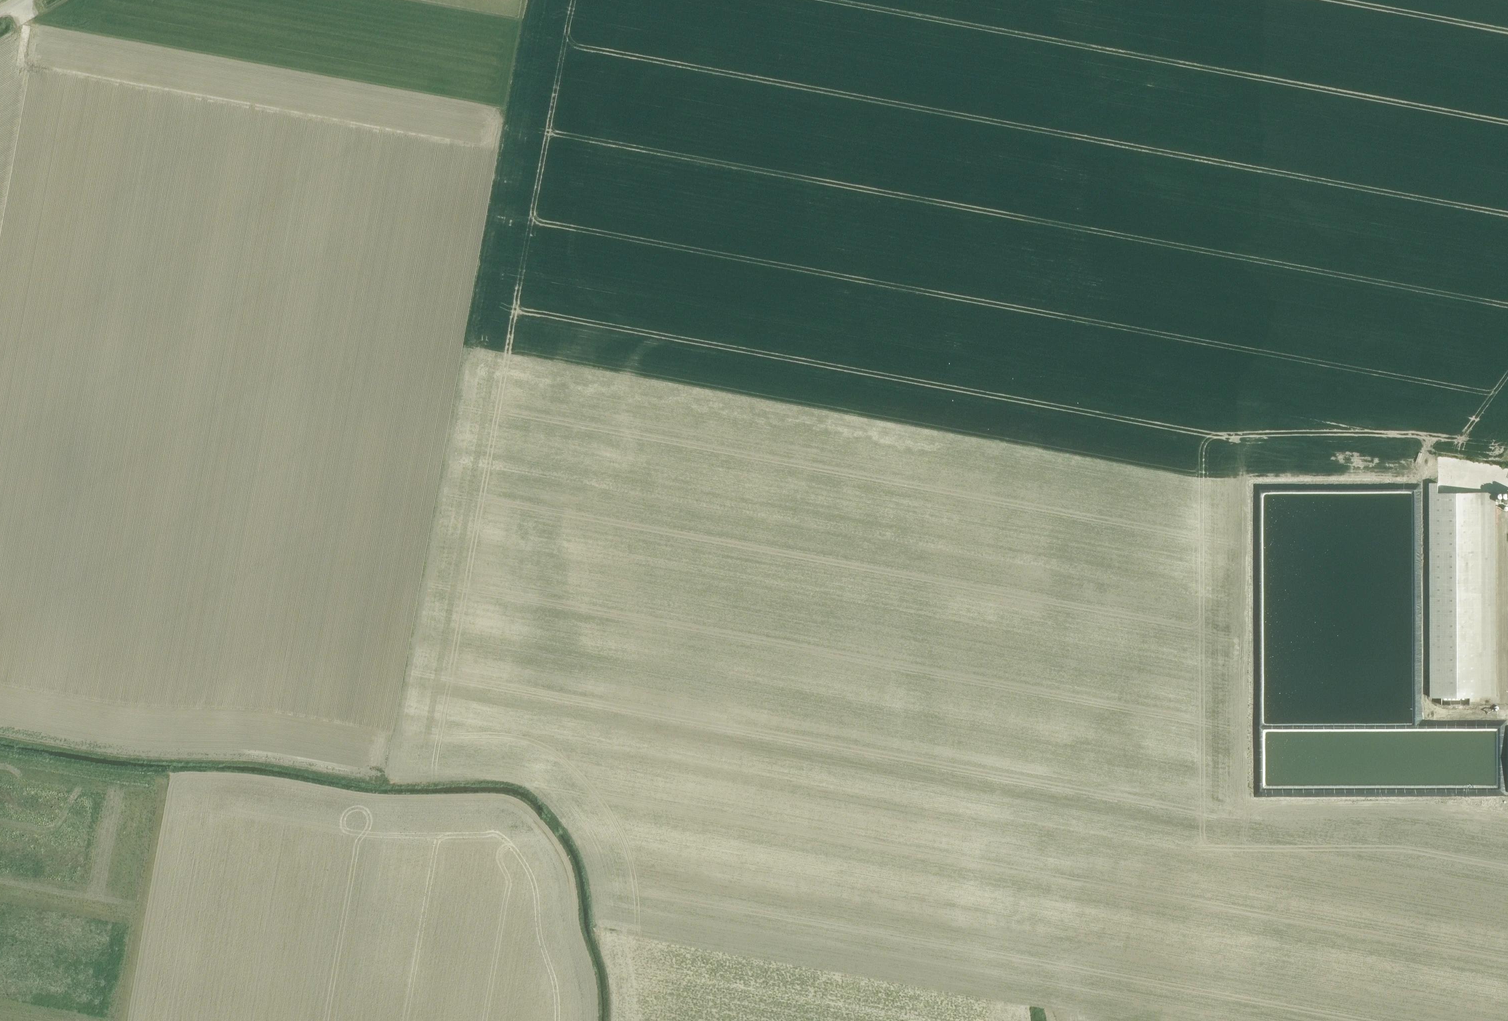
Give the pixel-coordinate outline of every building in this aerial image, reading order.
[(1438,483),(1430,483),(1431,698),(1496,698),(1495,507),(1495,492),(1438,492),(1438,483)]
